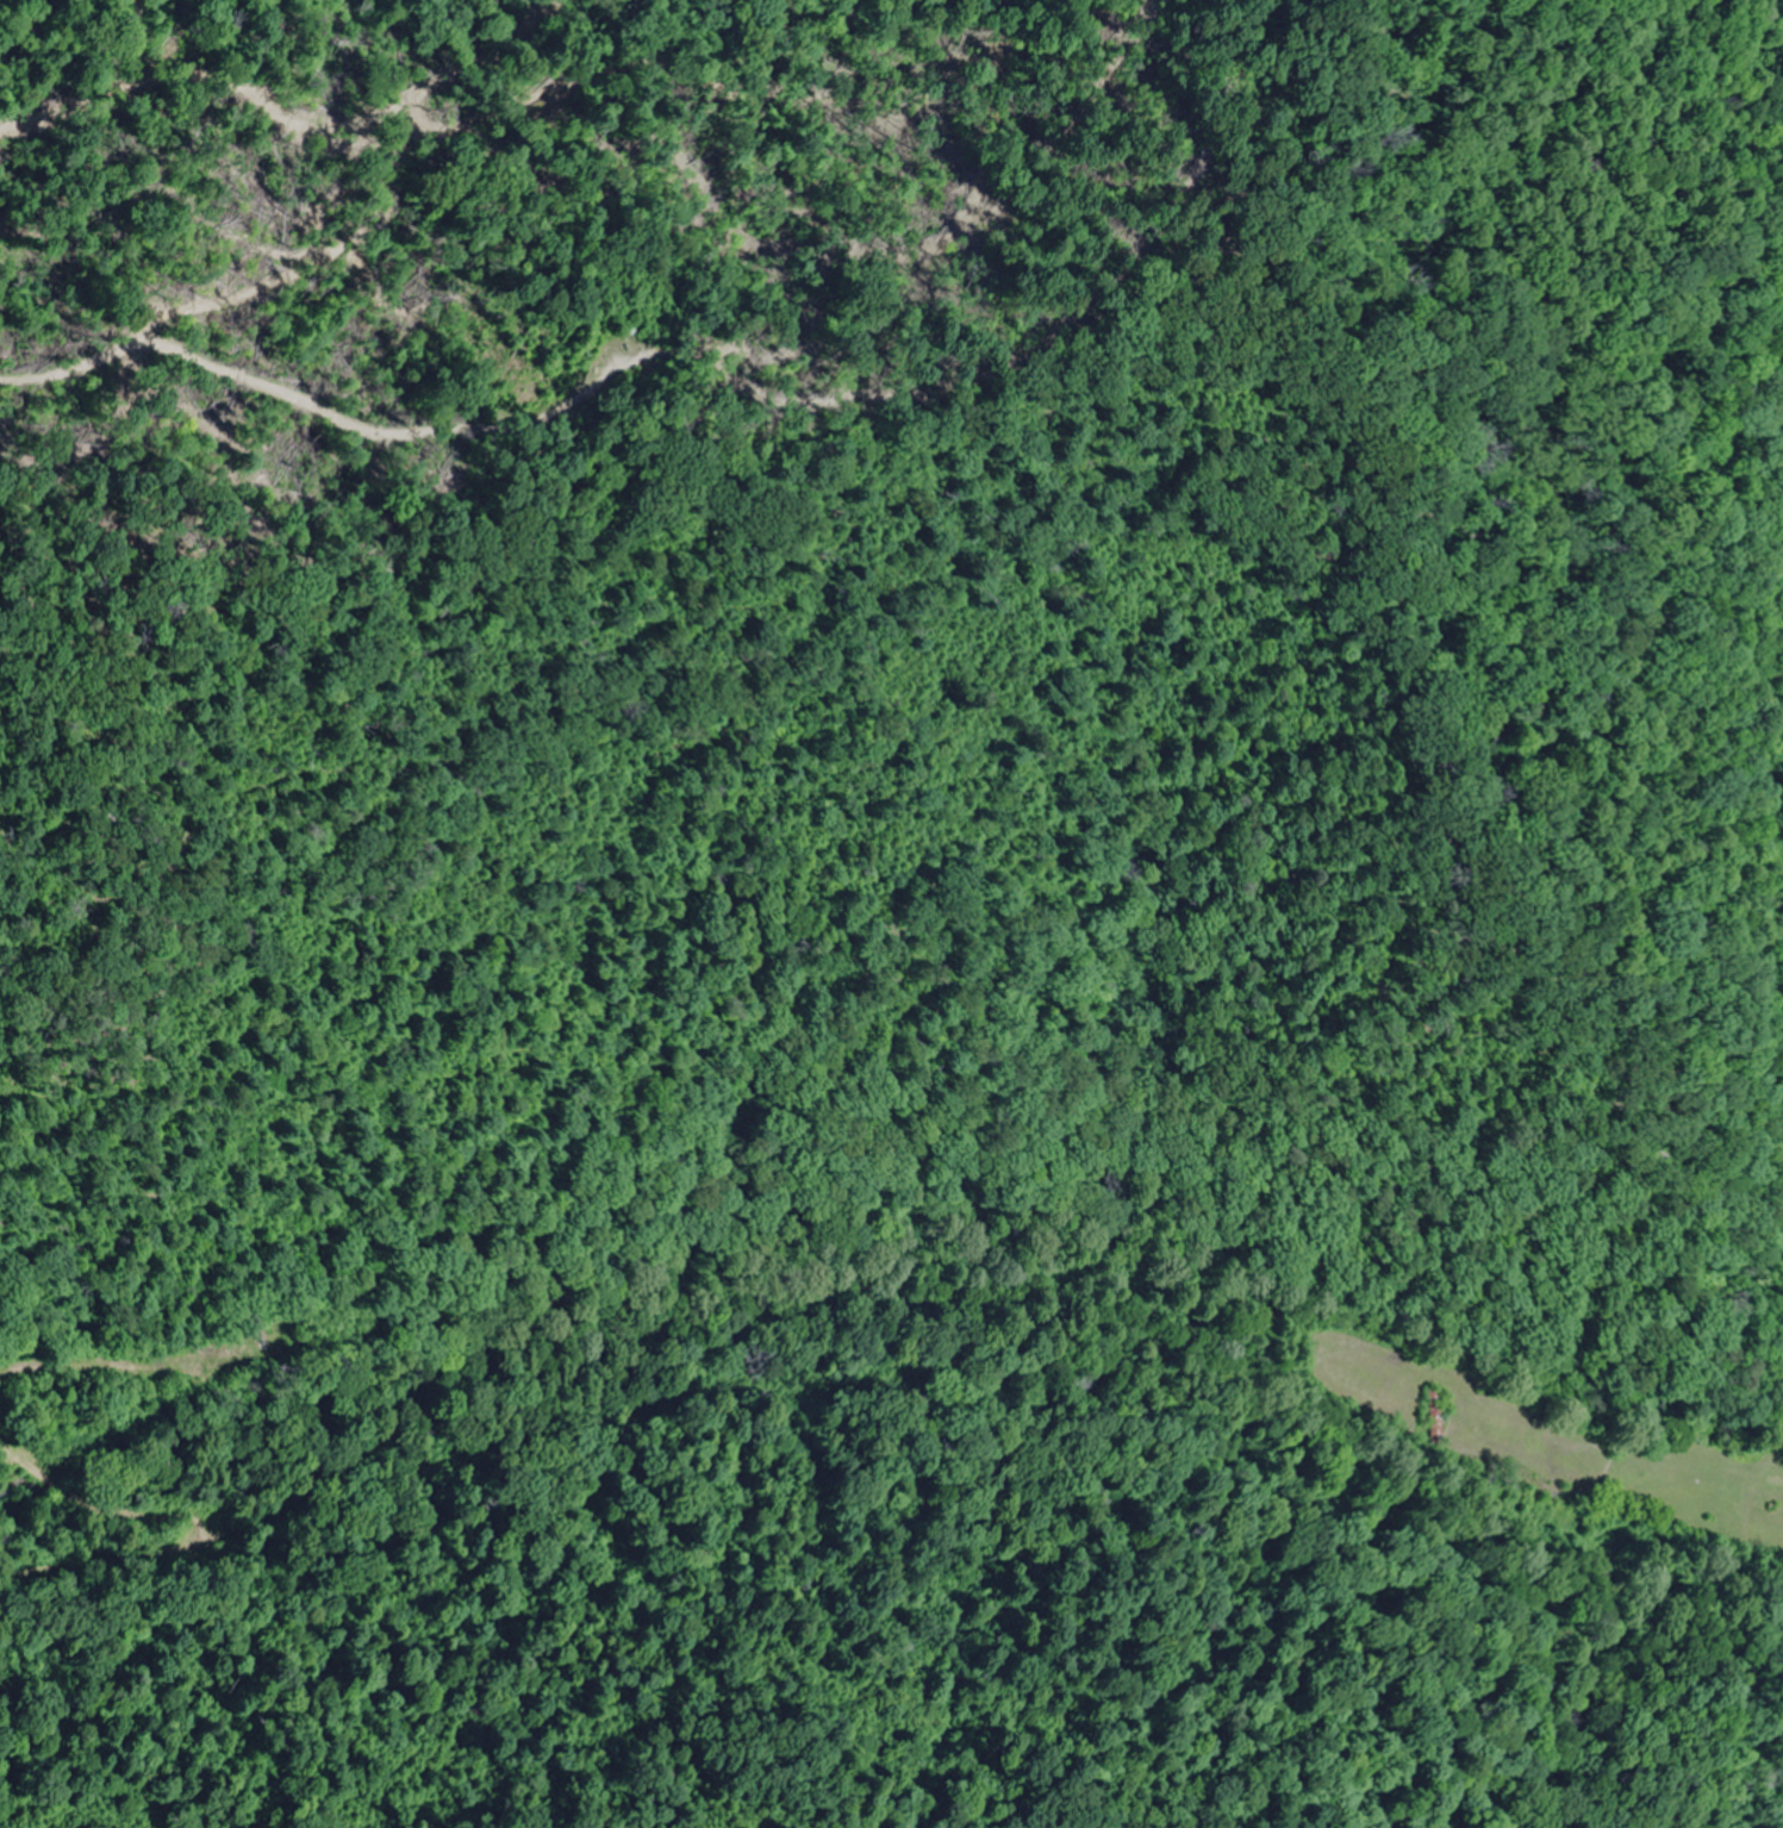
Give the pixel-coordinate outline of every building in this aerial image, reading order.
[(1426,1443),(1440,1443),(1440,1390),(1426,1390),(1426,1443)]
